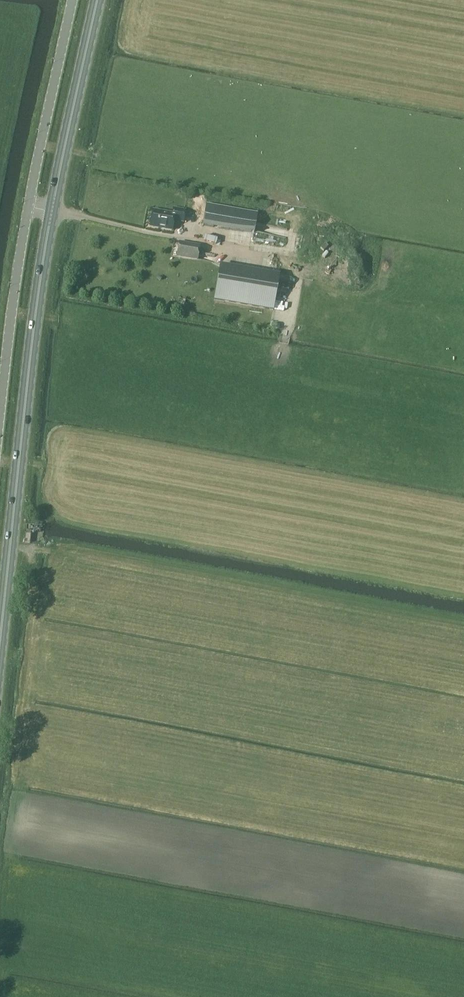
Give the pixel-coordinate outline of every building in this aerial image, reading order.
[(254,234),(257,214),(206,205),(203,226),(254,234)] [(150,227),(172,231),(174,221),(183,222),(185,210),(174,208),(172,214),(153,211),(150,227)] [(177,257),(197,260),(199,246),(180,243),(177,257)] [(220,264),(214,297),(273,308),(279,274),(220,264)]
